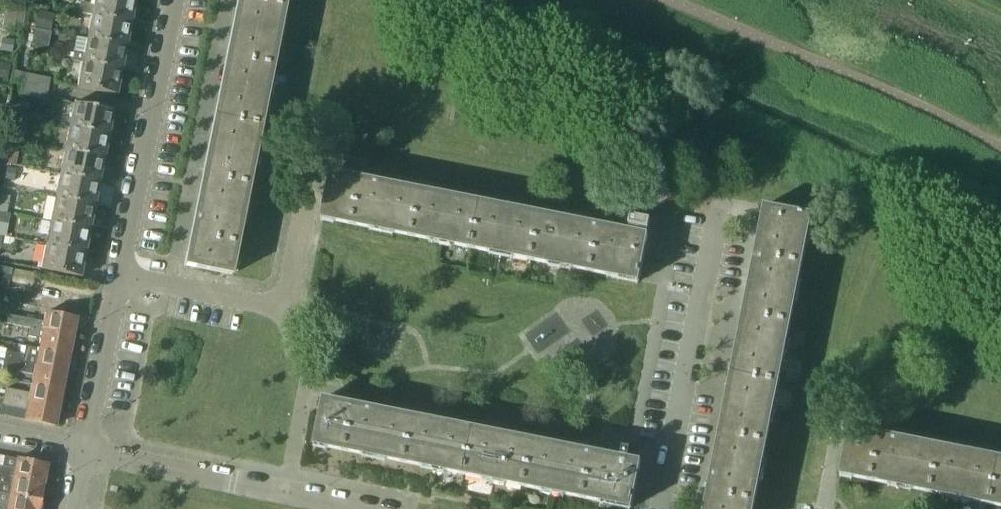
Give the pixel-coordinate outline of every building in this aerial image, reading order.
[(135,0),(94,0),(93,5),(80,3),(79,13),(91,16),(130,23),(135,0)] [(231,59),(192,255),(186,254),(183,266),(231,276),(254,160),(254,158),(254,157),(261,126),(286,0),(242,0),(231,59)] [(20,35),(24,13),(16,12),(6,10),(1,31),(11,33),(20,35)] [(54,17),(45,15),(37,13),(34,29),(51,33),(54,17)] [(126,47),(130,23),(91,16),(86,40),(126,47)] [(51,33),(34,29),(31,46),(47,49),(51,33)] [(121,71),(126,47),(86,40),(76,38),(71,61),(82,63),(121,71)] [(9,77),(11,63),(0,62),(0,76),(9,77)] [(121,71),(82,63),(77,88),(116,96),(121,71)] [(49,80),(25,75),(23,85),(47,90),(49,80)] [(47,90),(23,85),(21,96),(45,101),(47,90)] [(27,117),(30,102),(20,100),(17,115),(27,117)] [(113,112),(74,104),(69,128),(108,135),(113,112)] [(20,143),(25,119),(17,118),(12,142),(20,143)] [(108,135),(69,128),(64,152),(103,159),(108,135)] [(15,166),(19,147),(11,145),(7,165),(15,166)] [(103,159),(64,152),(59,175),(99,182),(103,159)] [(12,182),(15,169),(7,167),(4,180),(12,182)] [(616,234),(449,201),(343,180),(344,174),(331,172),(322,219),(438,242),(441,243),(639,282),(649,231),(651,221),(626,216),(625,226),(630,227),(630,231),(628,231),(627,234),(617,232),(616,234)] [(99,182),(59,175),(55,199),(94,206),(99,182)] [(9,197),(1,195),(0,200),(0,212),(6,213),(9,197)] [(94,206),(55,199),(50,222),(89,229),(94,206)] [(743,344),(710,508),(753,508),(812,215),(764,206),(760,226),(764,226),(762,237),(764,237),(743,344)] [(89,229),(50,222),(45,245),(85,253),(89,229)] [(85,253),(45,245),(40,270),(80,278),(85,253)] [(0,267),(0,285),(8,287),(11,270),(0,267)] [(72,337),(76,319),(45,313),(43,323),(7,316),(6,324),(29,329),(72,337)] [(69,354),(72,337),(29,329),(28,337),(40,339),(38,348),(69,354)] [(69,354),(38,348),(25,346),(23,356),(8,353),(6,362),(65,373),(69,354)] [(65,373),(6,362),(4,370),(33,376),(31,384),(62,390),(65,373)] [(62,390),(31,384),(29,394),(5,389),(3,398),(58,409),(62,390)] [(58,409),(3,398),(2,405),(26,410),(24,420),(54,426),(58,409)] [(609,461),(502,439),(335,406),(336,400),(324,398),(314,445),(631,508),(640,461),(628,458),(632,443),(628,442),(628,441),(610,437),(610,439),(613,439),(609,461)] [(860,436),(862,430),(849,427),(840,475),(1000,507),(1000,464),(860,436)] [(4,457),(2,467),(0,467),(0,475),(43,483),(46,466),(4,457)] [(0,475),(0,493),(40,501),(43,483),(0,475)] [(0,493),(0,508),(38,508),(40,501),(0,493)]
